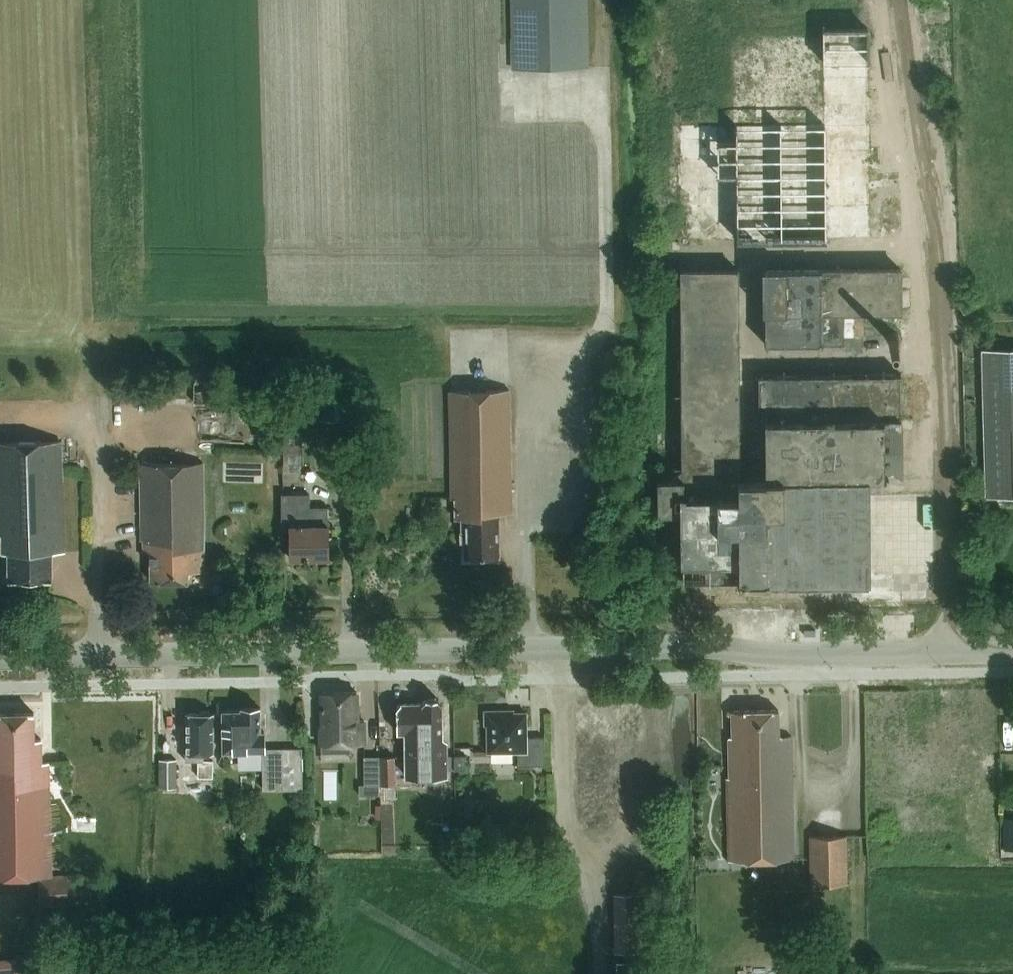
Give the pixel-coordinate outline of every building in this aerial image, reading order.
[(512,69),(590,67),(588,0),(511,0),(512,69)] [(873,240),(870,27),(824,27),(825,124),(681,126),(682,238),(738,238),(738,241),(873,240)] [(673,131),(672,109),(655,110),(656,131),(673,131)] [(786,270),(786,267),(762,267),(762,311),(766,311),(766,343),(825,343),(825,344),(845,344),(845,312),(902,312),(902,267),(823,267),(823,270),(786,270)] [(902,373),(759,372),(759,377),(740,377),(739,270),(682,270),(683,483),(658,482),(658,511),(683,511),(684,578),(870,577),(868,474),(902,475),(902,373)] [(982,350),(986,496),(1012,495),(1012,349),(982,350)] [(239,401),(239,380),(195,381),(195,402),(239,401)] [(451,391),(452,499),(456,499),(457,519),(461,519),(461,531),(466,531),(467,557),(499,556),(498,513),(512,513),(510,390),(451,391)] [(313,406),(328,406),(328,394),(314,393),(313,406)] [(344,394),(328,394),(328,406),(327,421),(343,421),(344,394)] [(64,552),(61,441),(0,441),(0,535),(2,535),(3,552),(9,552),(9,579),(53,579),(52,552),(64,552)] [(189,571),(205,571),(203,462),(140,463),(142,540),(144,540),(144,551),(151,551),(151,581),(189,580),(189,571)] [(291,559),(329,559),(328,507),(310,507),(310,494),(282,494),(283,531),(291,531),(291,559)] [(358,720),(358,713),(358,692),(323,692),(324,726),(322,726),(322,743),(366,742),(365,720),(358,720)] [(407,776),(447,775),(447,741),(443,738),(442,702),(437,698),(427,698),(422,703),(402,703),(397,708),(398,732),(406,732),(407,776)] [(223,708),(223,726),(223,749),(264,749),(264,787),(303,787),(303,746),(266,746),(265,729),(262,729),(262,705),(241,706),(241,707),(223,708)] [(780,736),(779,709),(733,710),(733,736),(729,737),(730,777),(728,777),(729,861),(795,859),(792,735),(780,736)] [(545,737),(527,737),(526,712),(501,713),(501,710),(485,711),(485,724),(487,724),(488,752),(518,751),(518,765),(545,765),(545,737)] [(214,750),(214,711),(185,711),(185,758),(198,758),(198,775),(213,775),(213,758),(203,758),(204,754),(202,754),(202,750),(214,750)] [(51,874),(49,762),(42,762),(42,738),(35,738),(35,712),(0,712),(0,877),(40,876),(40,906),(105,905),(105,874),(51,874)] [(466,755),(456,755),(456,770),(467,770),(466,755)] [(381,794),(380,756),(364,757),(365,784),(359,784),(360,794),(381,794)] [(396,800),(395,756),(381,756),(382,784),(385,784),(385,800),(396,800)] [(177,787),(177,759),(160,759),(160,787),(177,787)] [(847,884),(847,835),(810,835),(811,884),(847,884)] [(644,951),(643,893),(615,894),(616,952),(644,951)] [(0,957),(0,973),(34,973),(33,955),(0,957)] [(642,961),(617,961),(616,973),(641,973),(642,961)]
